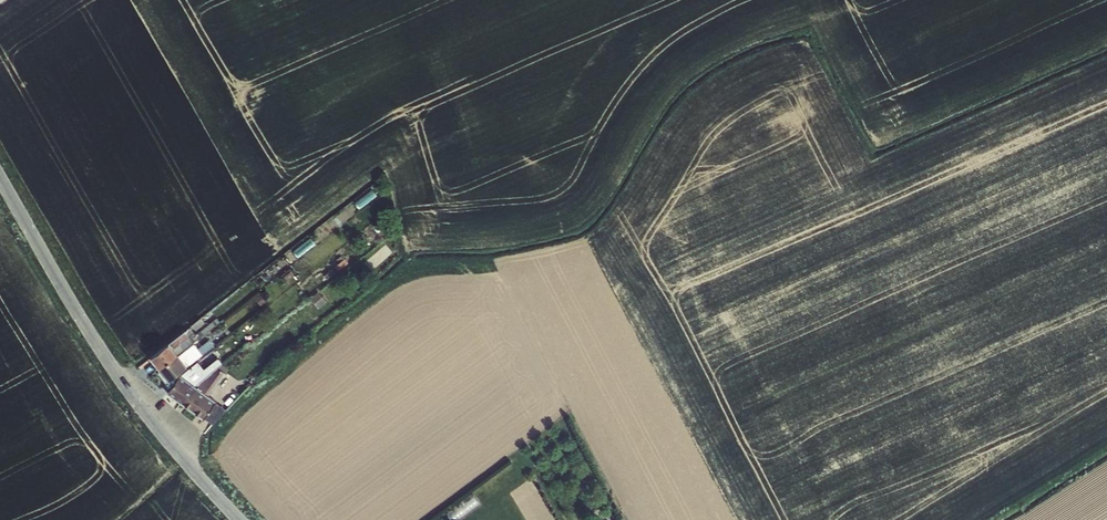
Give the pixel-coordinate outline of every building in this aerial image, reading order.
[(149,355),(168,380),(215,344),(211,338),(199,347),(184,327),(149,355)] [(227,407),(209,394),(229,366),(215,356),(208,367),(193,357),(168,391),(215,424),(227,407)]
